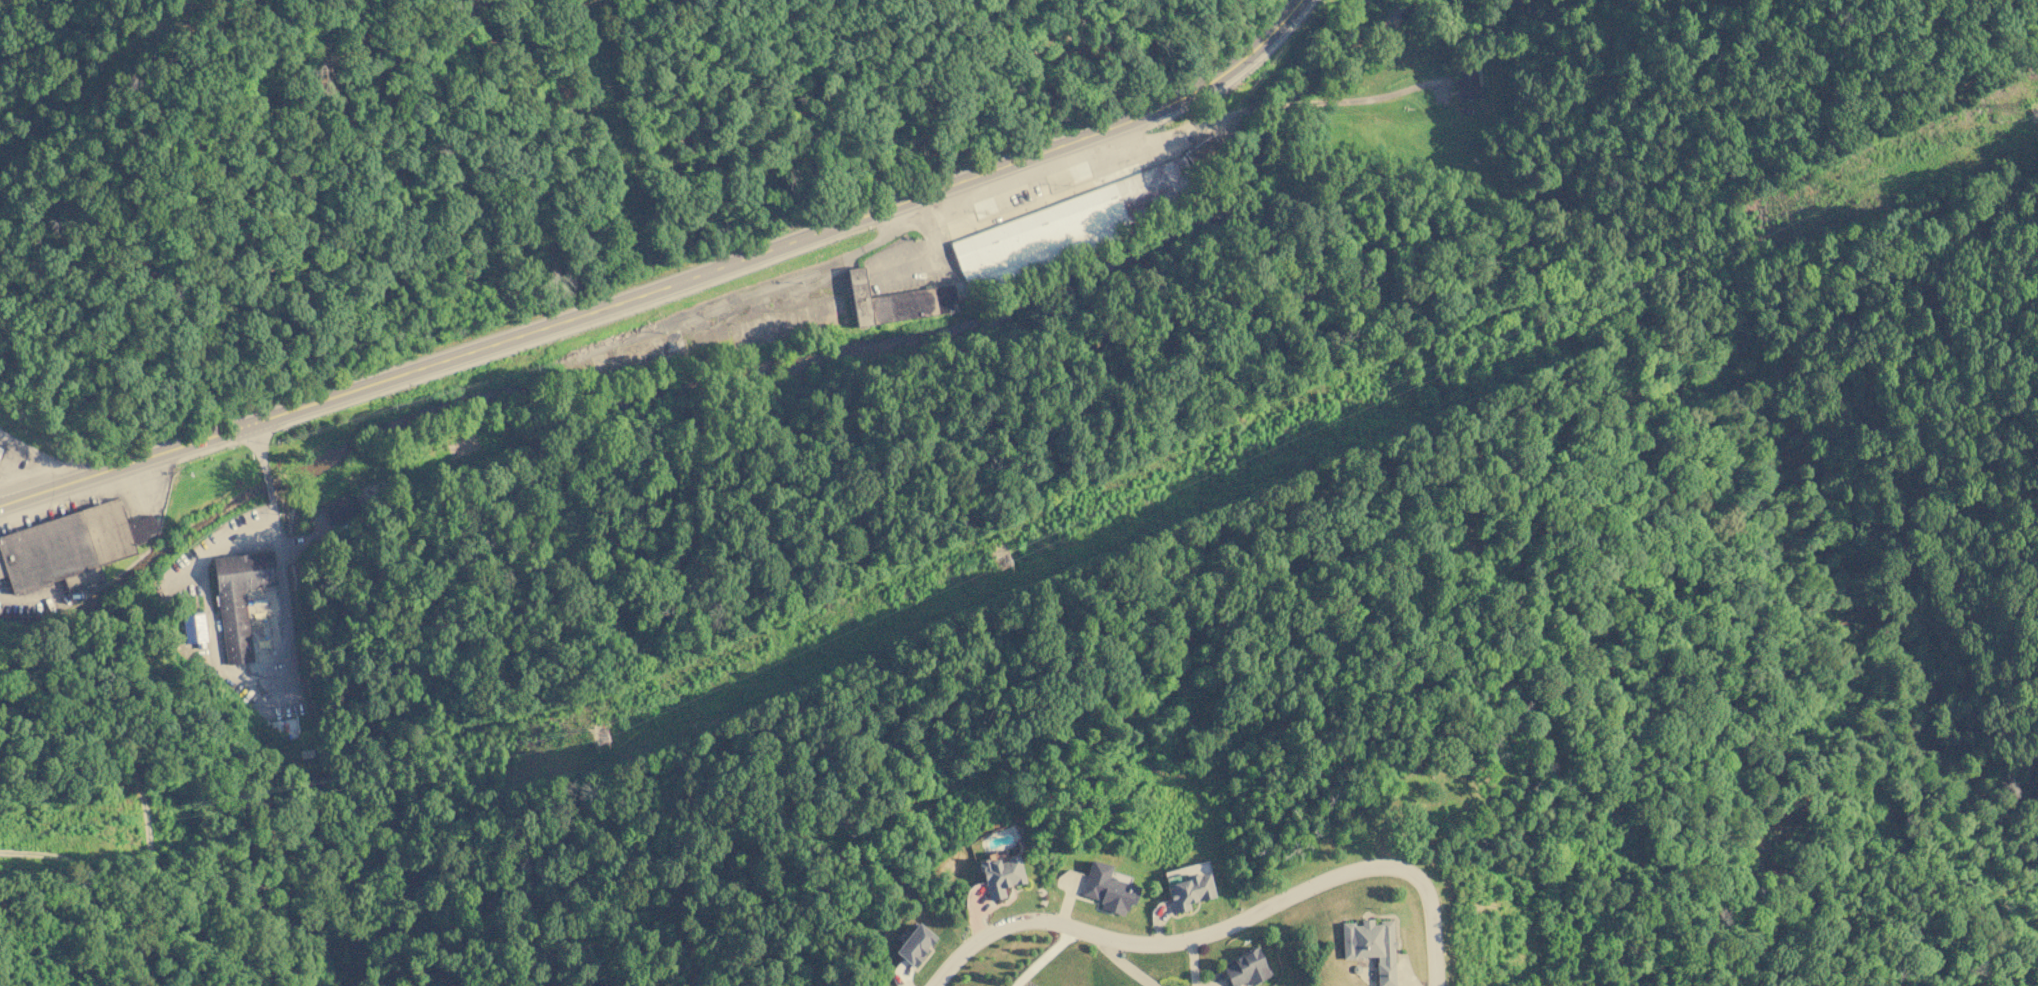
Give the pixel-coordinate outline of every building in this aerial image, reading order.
[(1484,97),(1483,86),(1476,86),(1475,68),(1455,69),(1456,99),(1484,97)] [(967,286),(951,243),(1182,155),(1199,198),(967,286)] [(956,312),(952,284),(868,296),(864,266),(847,268),(855,326),(956,312)] [(329,524),(360,513),(356,501),(352,502),(349,494),(322,503),(329,524)] [(6,576),(0,578),(0,551),(0,537),(118,498),(127,524),(151,516),(156,532),(149,535),(151,541),(136,546),(139,555),(101,567),(105,580),(67,592),(62,579),(12,595),(6,576)] [(212,557),(226,665),(253,661),(244,589),(276,584),(271,549),(212,557)] [(203,613),(206,641),(204,641),(205,647),(195,648),(195,643),(185,644),(181,616),(203,613)] [(988,901),(1005,897),(1003,887),(1024,881),(1017,854),(979,863),(988,901)] [(1081,894),(1101,899),(1098,908),(1125,915),(1128,903),(1134,904),(1138,885),(1108,877),(1111,865),(1090,859),(1081,894)] [(1214,896),(1208,871),(1184,877),(1183,873),(1164,877),(1172,913),(1189,908),(1188,903),(1214,896)] [(1375,956),(1377,985),(1395,985),(1392,921),(1372,922),(1372,921),(1340,922),(1342,957),(1375,956)] [(936,937),(917,922),(894,951),(913,966),(936,937)] [(1248,980),(1250,985),(1270,976),(1257,948),(1221,965),(1230,985),(1235,985),(1248,980)]
